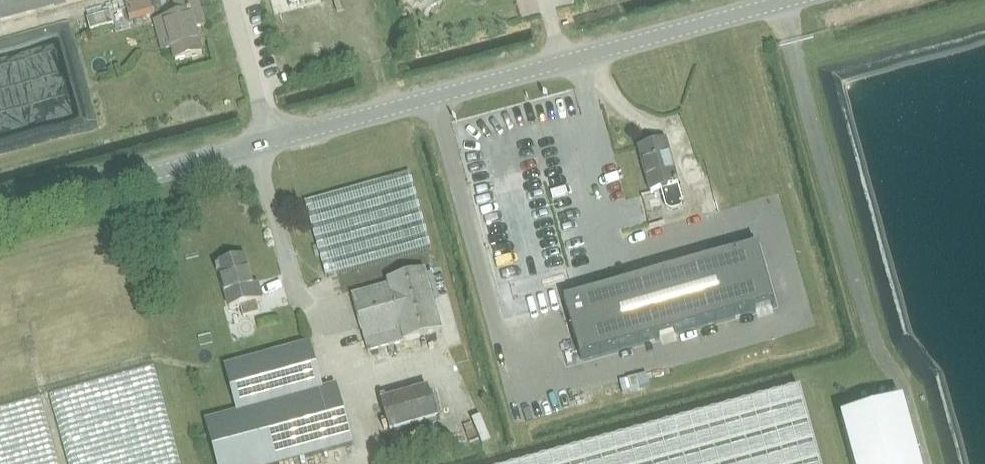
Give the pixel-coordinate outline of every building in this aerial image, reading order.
[(88,0),(0,0),(0,24),(88,0)] [(127,21),(154,15),(151,0),(135,0),(123,3),(127,21)] [(174,63),(201,55),(194,29),(204,26),(197,0),(181,0),(173,2),(176,16),(163,20),(174,63)] [(336,13),(343,11),(340,2),(334,4),(336,13)] [(680,205),(679,198),(676,187),(677,187),(664,141),(637,148),(650,194),(661,191),(666,209),(668,211),(671,212),(677,211),(679,208),(680,205)] [(305,202),(326,277),(431,249),(411,174),(305,202)] [(774,306),(757,247),(564,302),(580,360),(774,306)] [(258,285),(252,286),(244,257),(217,264),(229,310),(241,307),(243,318),(258,314),(255,303),(262,301),(258,285)] [(431,279),(440,277),(436,259),(427,262),(431,279)] [(372,290),(352,296),(367,352),(441,332),(425,271),(388,281),(389,286),(372,290)] [(441,312),(450,310),(443,279),(433,281),(441,312)] [(308,345),(224,368),(236,414),(204,423),(215,463),(286,463),(351,446),(335,387),(321,391),(308,345)] [(381,403),(380,403),(390,436),(437,422),(428,390),(381,403)] [(535,463),(819,463),(800,392),(535,463)] [(840,419),(853,463),(919,463),(902,402),(840,419)]
